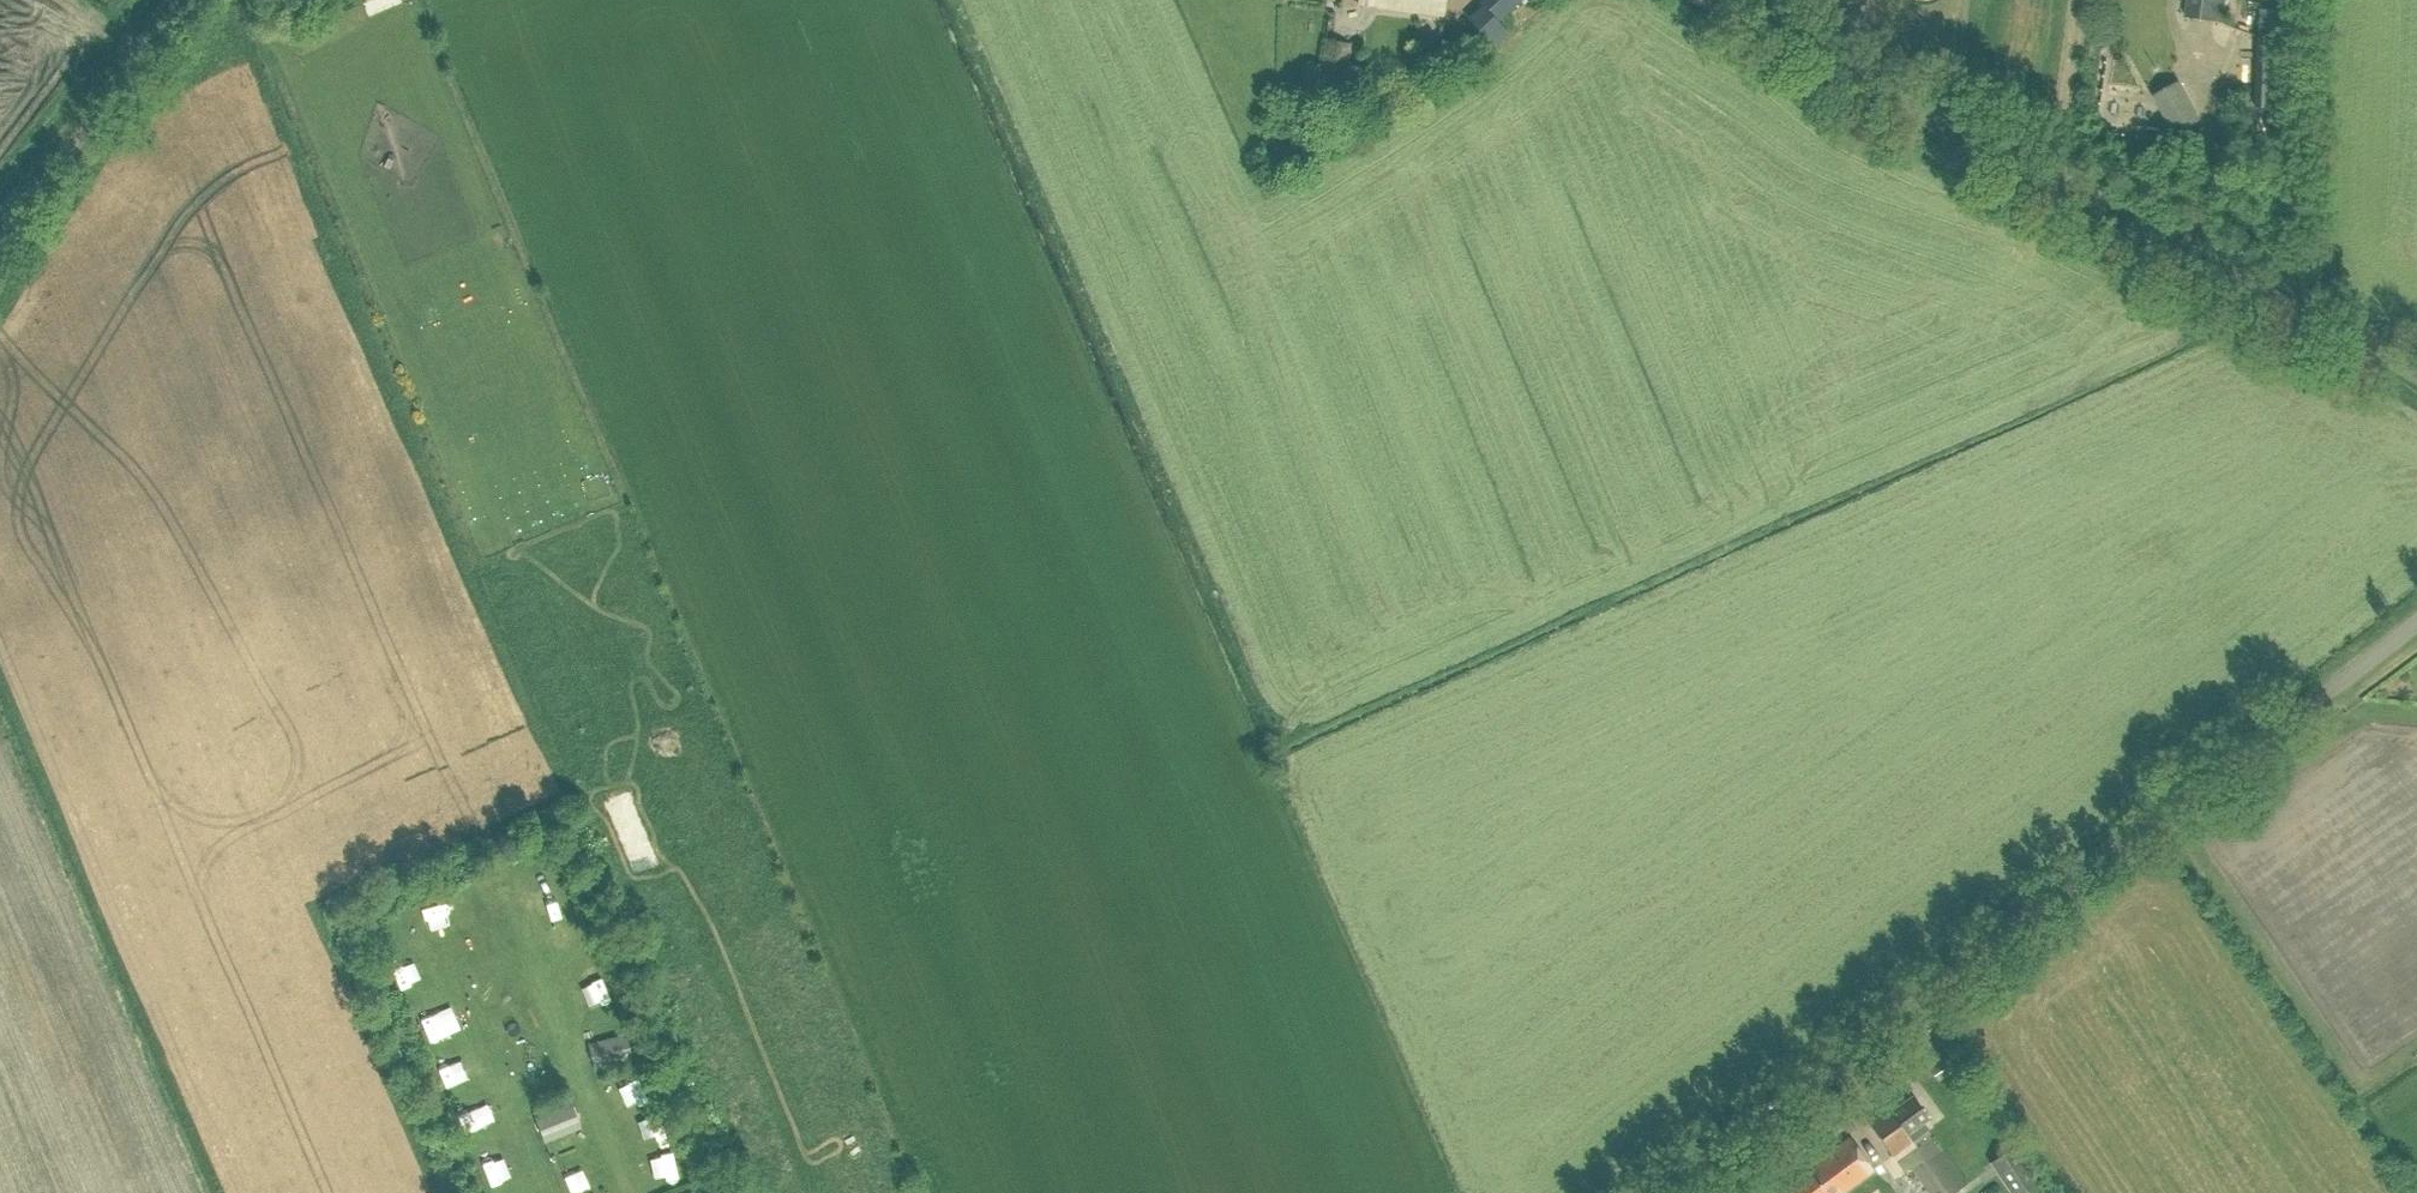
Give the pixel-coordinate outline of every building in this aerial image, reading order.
[(1444,0),(1358,0),(1357,5),(1443,14),(1444,0)] [(1477,2),(1482,7),(1467,20),(1483,37),(1520,2),(1523,6),(1528,2),(1527,0),(1479,0),(1477,2)] [(2222,21),(2225,0),(2187,0),(2185,14),(2222,21)] [(2262,37),(2259,37),(2257,109),(2297,110),(2299,38),(2262,37)] [(1344,95),(1352,43),(1323,39),(1315,90),(1344,95)] [(647,1071),(632,1077),(642,1102),(657,1096),(647,1071)] [(1866,1120),(1893,1156),(1911,1143),(1947,1192),(1989,1162),(2012,1192),(2024,1192),(2039,1182),(2014,1144),(1996,1157),(1974,1129),(1963,1137),(1945,1113),(1929,1127),(1927,1122),(1930,1119),(1913,1093),(1891,1111),(1887,1106),(1866,1120)] [(565,1117),(552,1124),(564,1148),(577,1141),(565,1117)] [(1873,1170),(1849,1137),(1817,1161),(1819,1164),(1790,1186),(1795,1192),(1835,1192),(1838,1190),(1840,1192),(1842,1192),(1873,1170)] [(1917,1170),(1909,1175),(1921,1192),(1933,1192),(1917,1170)] [(1879,1184),(1866,1192),(1885,1192),(1879,1184)]
